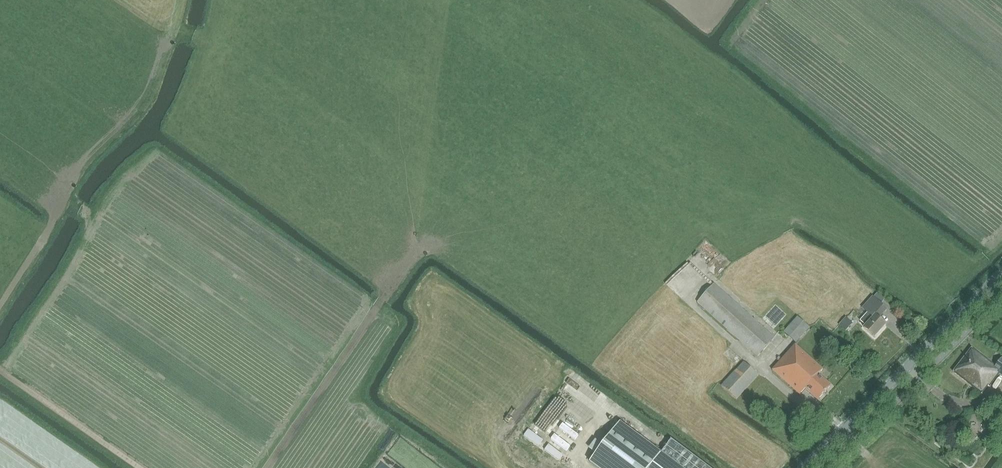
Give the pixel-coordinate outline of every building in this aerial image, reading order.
[(758,357),(775,338),(715,284),(698,303),(758,357)] [(879,318),(887,309),(873,297),(863,308),(868,313),(860,321),(865,326),(864,328),(875,338),(887,325),(879,318)] [(847,315),(839,324),(844,329),(852,321),(847,315)] [(796,344),(810,328),(798,317),(784,332),(796,344)] [(818,401),(832,386),(819,374),(824,370),(796,344),(772,370),(800,395),(806,389),(818,401)] [(990,360),(972,348),(953,372),(982,394),(987,388),(989,389),(1000,375),(1001,376),(1001,358),(997,365),(990,360)] [(731,362),(738,368),(722,386),(737,400),(759,375),(744,362),(743,362),(736,355),(731,362)] [(988,423),(990,437),(998,436),(996,421),(988,423)] [(671,440),(662,453),(658,450),(660,448),(649,440),(648,442),(620,422),(590,463),(597,467),(709,467),(671,440)] [(574,451),(556,439),(552,444),(570,457),(574,451)] [(546,453),(564,466),(568,460),(550,448),(546,453)] [(540,462),(549,467),(561,467),(544,457),(540,462)]
